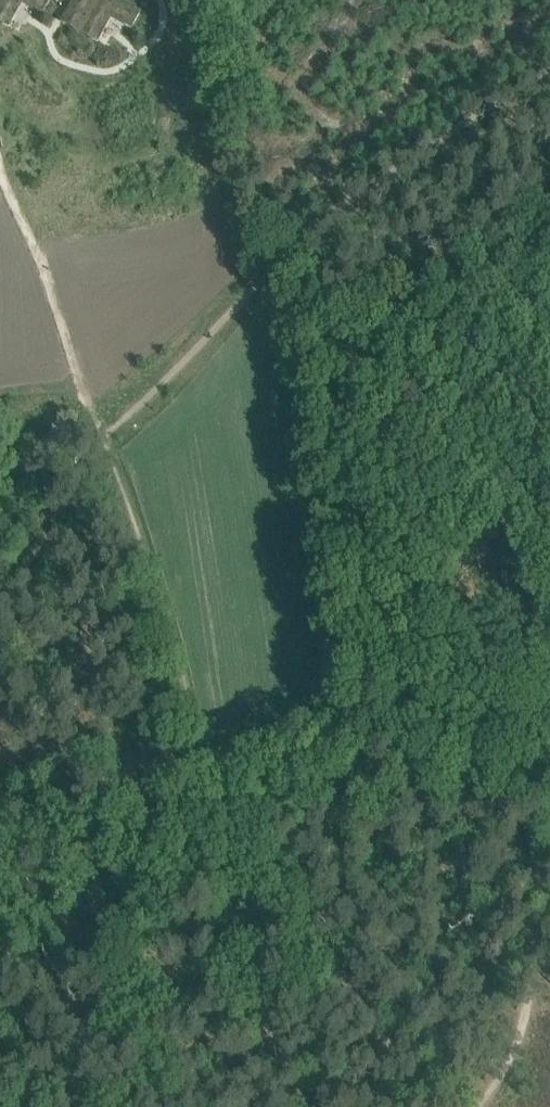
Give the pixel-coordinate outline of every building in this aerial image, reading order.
[(0,0),(0,21),(9,26),(22,1),(43,12),(49,0),(0,0)] [(63,22),(80,32),(98,0),(75,0),(63,22)] [(80,32),(97,41),(111,16),(131,27),(140,13),(117,0),(98,0),(80,32)]
